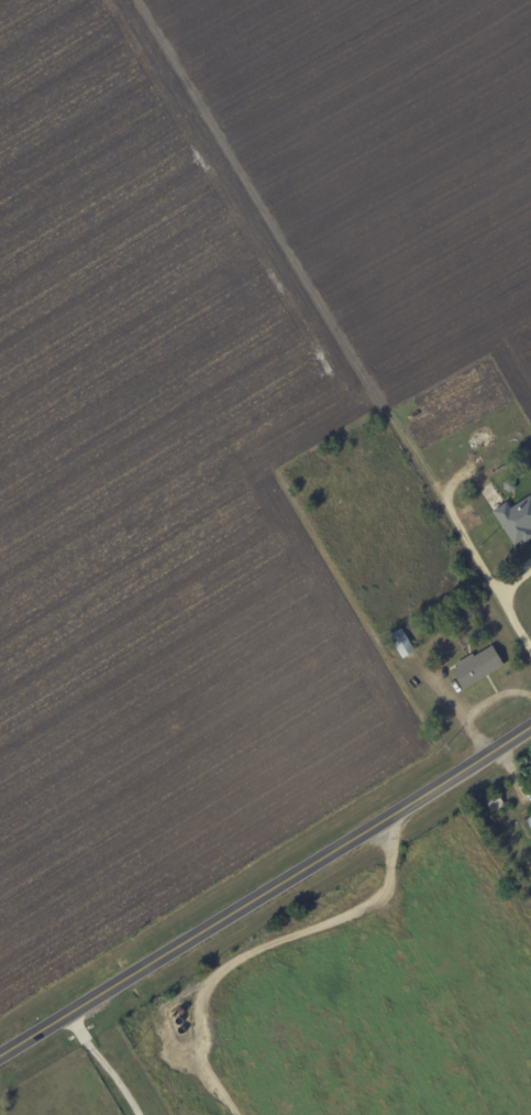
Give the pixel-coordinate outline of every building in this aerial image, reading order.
[(506,502),(491,510),(512,547),(530,535),(530,494),(509,507),(506,502)] [(399,658),(412,652),(402,627),(388,633),(399,658)] [(502,664),(489,644),(449,670),(462,690),(502,664)]
